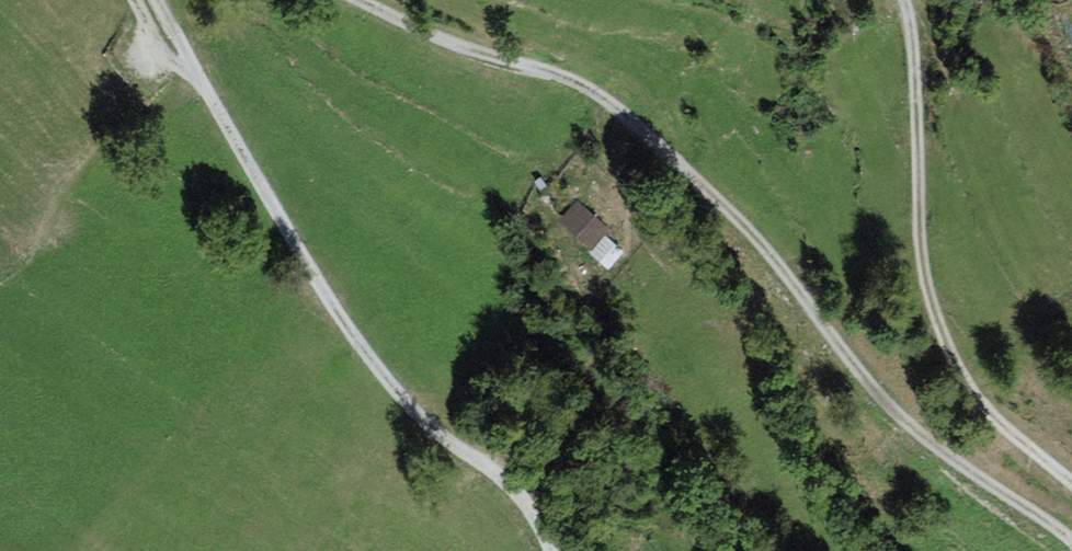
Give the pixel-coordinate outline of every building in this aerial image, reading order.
[(576,204),(554,229),(585,255),(607,230),(576,204)]
